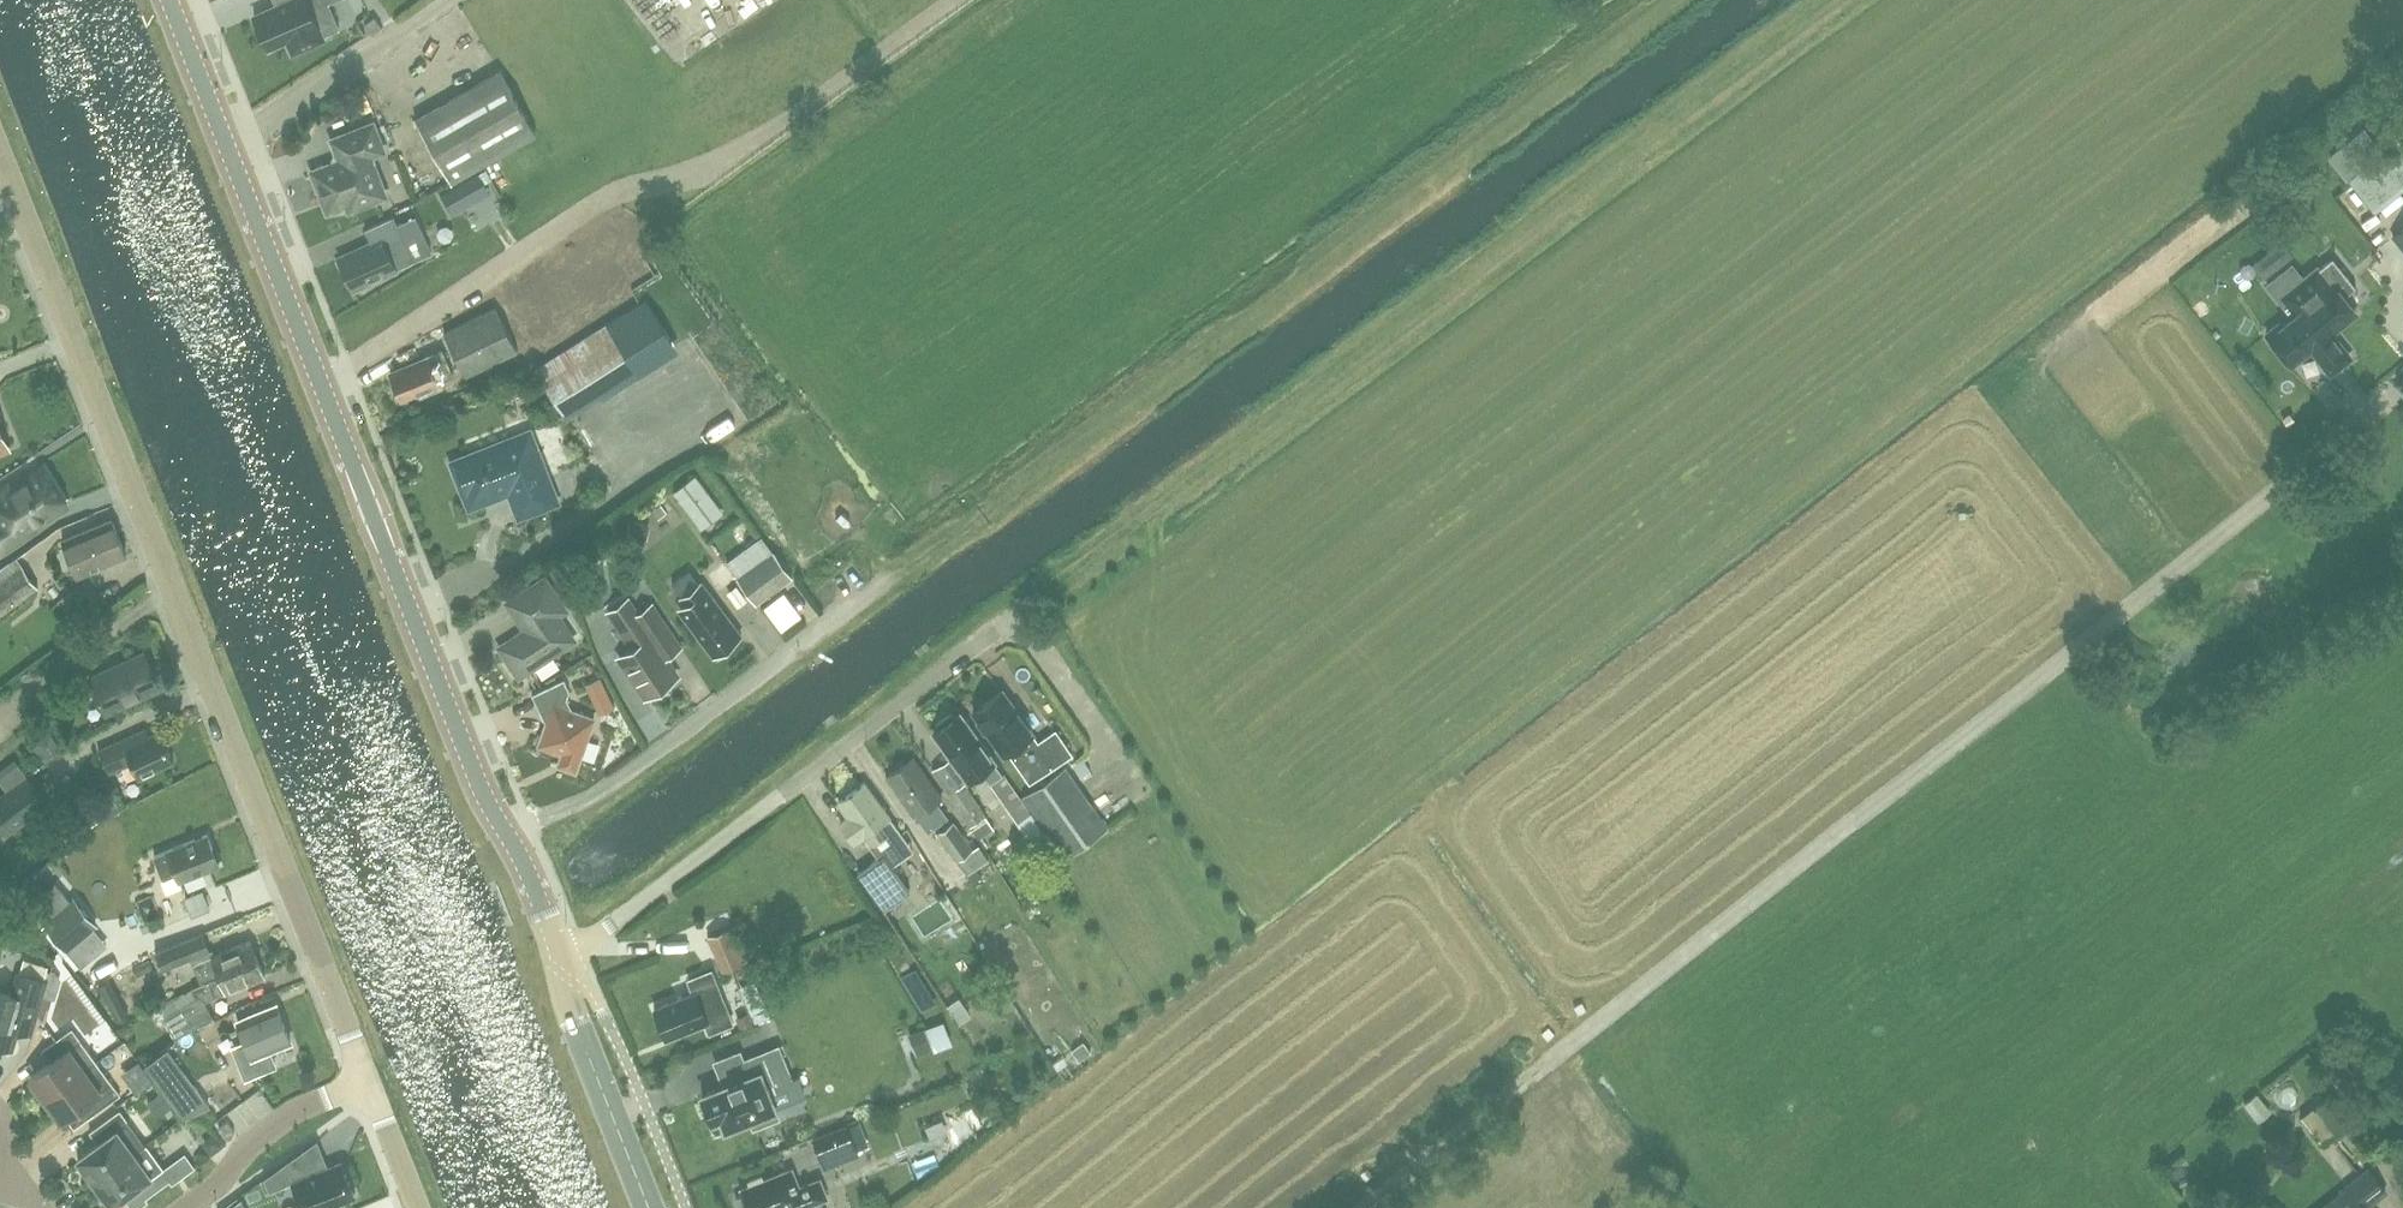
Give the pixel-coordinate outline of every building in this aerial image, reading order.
[(277,5),(255,15),(268,47),(288,39),(293,51),(324,38),(323,36),(312,10),(329,3),(335,0),(290,0),(277,5)] [(709,35),(720,30),(706,0),(692,0),(709,35)] [(372,35),(382,28),(374,17),(364,25),(372,35)] [(453,180),(494,158),(537,133),(500,70),(457,95),(417,118),(453,180)] [(348,211),(385,197),(370,157),(384,152),(373,124),(331,140),(337,154),(333,163),(311,172),(327,212),(346,205),(348,211)] [(2402,189),(2402,137),(2346,179),(2374,212),(2402,189)] [(441,195),(452,215),(478,200),(467,180),(441,195)] [(338,259),(352,289),(432,252),(415,218),(398,226),(393,217),(365,230),(371,243),(338,259)] [(2320,224),(2311,229),(2325,255),(2334,250),(2320,224)] [(2393,236),(2402,248),(2402,228),(2393,236)] [(2355,287),(2331,257),(2283,296),(2294,310),(2265,333),(2291,365),(2310,350),(2329,374),(2350,357),(2331,333),(2354,314),(2341,298),(2355,287)] [(602,400),(678,350),(645,299),(571,346),(535,369),(563,412),(596,391),(602,400)] [(466,377),(472,374),(517,350),(495,307),(444,332),(466,377)] [(396,397),(400,397),(401,399),(419,391),(421,396),(441,388),(438,381),(452,375),(442,350),(426,356),(426,357),(390,372),(395,385),(392,388),(396,397)] [(9,447),(0,425),(0,451),(9,447)] [(556,501),(529,432),(451,462),(464,495),(473,491),(475,492),(480,503),(512,490),(519,493),(527,513),(556,501)] [(44,468),(42,469),(43,472),(28,481),(27,478),(20,483),(18,480),(1,490),(3,493),(0,495),(0,504),(8,517),(1,522),(0,522),(0,549),(34,527),(32,525),(37,522),(36,520),(46,514),(47,516),(66,503),(44,468)] [(695,475),(673,492),(701,529),(723,513),(695,475)] [(77,576),(126,555),(111,519),(62,539),(77,576)] [(756,605),(793,577),(773,550),(736,578),(756,605)] [(38,587),(15,556),(0,568),(0,614),(38,587)] [(519,674),(571,640),(555,615),(563,610),(543,581),(509,603),(527,631),(501,648),(519,674)] [(678,608),(715,656),(717,654),(720,658),(732,649),(729,645),(741,635),(700,583),(681,597),(685,602),(678,608)] [(606,612),(630,649),(620,656),(647,697),(677,677),(666,659),(681,649),(652,605),(641,612),(631,596),(606,612)] [(106,714),(159,688),(142,653),(89,679),(106,714)] [(575,772),(594,718),(570,710),(565,700),(566,700),(569,691),(563,679),(531,694),(546,721),(538,745),(562,754),(557,765),(575,772)] [(1032,733),(1005,695),(1002,691),(973,711),(1003,753),(1008,750),(1030,782),(1050,769),(1072,754),(1055,729),(1036,742),(1031,734),(1032,733)] [(952,713),(936,724),(939,728),(934,732),(968,780),(980,771),(989,783),(1003,774),(959,713),(954,717),(952,713)] [(149,735),(146,729),(98,751),(109,775),(132,764),(138,778),(174,761),(160,730),(149,735)] [(947,818),(936,802),(941,798),(913,759),(886,778),(913,817),(916,815),(927,831),(947,818)] [(1066,768),(1054,775),(1035,789),(1023,797),(1065,856),(1107,828),(1066,768)] [(1048,837),(1003,774),(989,783),(1034,846),(1048,837)] [(0,798),(0,827),(6,834),(47,805),(28,778),(0,798)] [(986,815),(961,780),(946,790),(972,825),(986,815)] [(907,843),(863,783),(838,802),(849,817),(840,823),(854,841),(863,835),(871,847),(886,836),(896,851),(907,843)] [(937,833),(966,875),(976,868),(988,859),(978,845),(973,849),(953,821),(937,833)] [(166,894),(182,888),(180,882),(220,866),(207,834),(154,856),(163,879),(160,880),(166,894)] [(858,873),(884,909),(910,891),(884,855),(858,873)] [(89,960),(76,944),(93,930),(97,926),(73,898),(69,901),(55,884),(30,905),(80,966),(89,960)] [(192,914),(210,908),(203,891),(186,897),(192,914)] [(921,920),(930,934),(961,914),(952,901),(921,920)] [(204,981),(257,960),(249,942),(211,958),(201,934),(154,954),(165,970),(195,958),(204,981)] [(49,972),(46,971),(47,967),(23,960),(12,994),(0,990),(0,1049),(5,1047),(10,1048),(15,1029),(30,1033),(41,996),(49,972)] [(204,1001),(264,977),(257,960),(204,981),(205,983),(195,988),(199,998),(202,996),(204,1001)] [(768,1026),(785,1022),(778,990),(761,994),(768,1026)] [(666,1038),(707,1021),(695,991),(653,1008),(666,1038)] [(53,1000),(41,996),(37,1012),(46,1024),(53,1000)] [(213,1016),(204,1001),(202,996),(199,998),(165,1017),(177,1038),(213,1016)] [(948,1006),(959,1023),(970,1016),(959,999),(948,1006)] [(247,1042),(235,1047),(248,1078),(278,1066),(271,1049),(290,1041),(276,1005),(238,1020),(247,1042)] [(46,1099),(97,1062),(72,1029),(42,1051),(51,1062),(30,1077),(46,1099)] [(1079,1061),(1090,1052),(1083,1041),(1070,1050),(1079,1061)] [(726,1129),(749,1120),(755,1134),(782,1123),(769,1091),(793,1082),(779,1047),(743,1061),(749,1077),(703,1095),(713,1121),(722,1118),(726,1129)] [(97,1062),(46,1099),(62,1120),(82,1105),(91,1117),(120,1095),(97,1062)] [(157,1070),(137,1082),(145,1095),(165,1082),(157,1070)] [(210,1106),(187,1075),(166,1091),(185,1116),(210,1106)] [(2335,1135),(2354,1121),(2331,1092),(2300,1115),(2322,1143),(2334,1133),(2335,1135)] [(95,1182),(145,1146),(120,1111),(90,1132),(98,1144),(78,1159),(95,1182)] [(846,1125),(812,1138),(825,1169),(858,1155),(846,1125)] [(95,1182),(112,1206),(137,1188),(145,1199),(171,1181),(145,1146),(95,1182)] [(195,1155),(170,1171),(180,1186),(205,1169),(195,1155)] [(294,1182),(304,1207),(338,1207),(341,1207),(339,1201),(354,1195),(341,1163),(294,1182)] [(269,1192),(289,1184),(282,1165),(264,1178),(269,1192)] [(750,1183),(740,1187),(743,1194),(736,1197),(741,1207),(809,1207),(807,1204),(828,1196),(820,1177),(793,1188),(786,1169),(769,1176),(768,1172),(749,1180),(750,1183)] [(2384,1194),(2363,1170),(2342,1188),(2345,1190),(2324,1207),(2367,1207),(2384,1194)]
